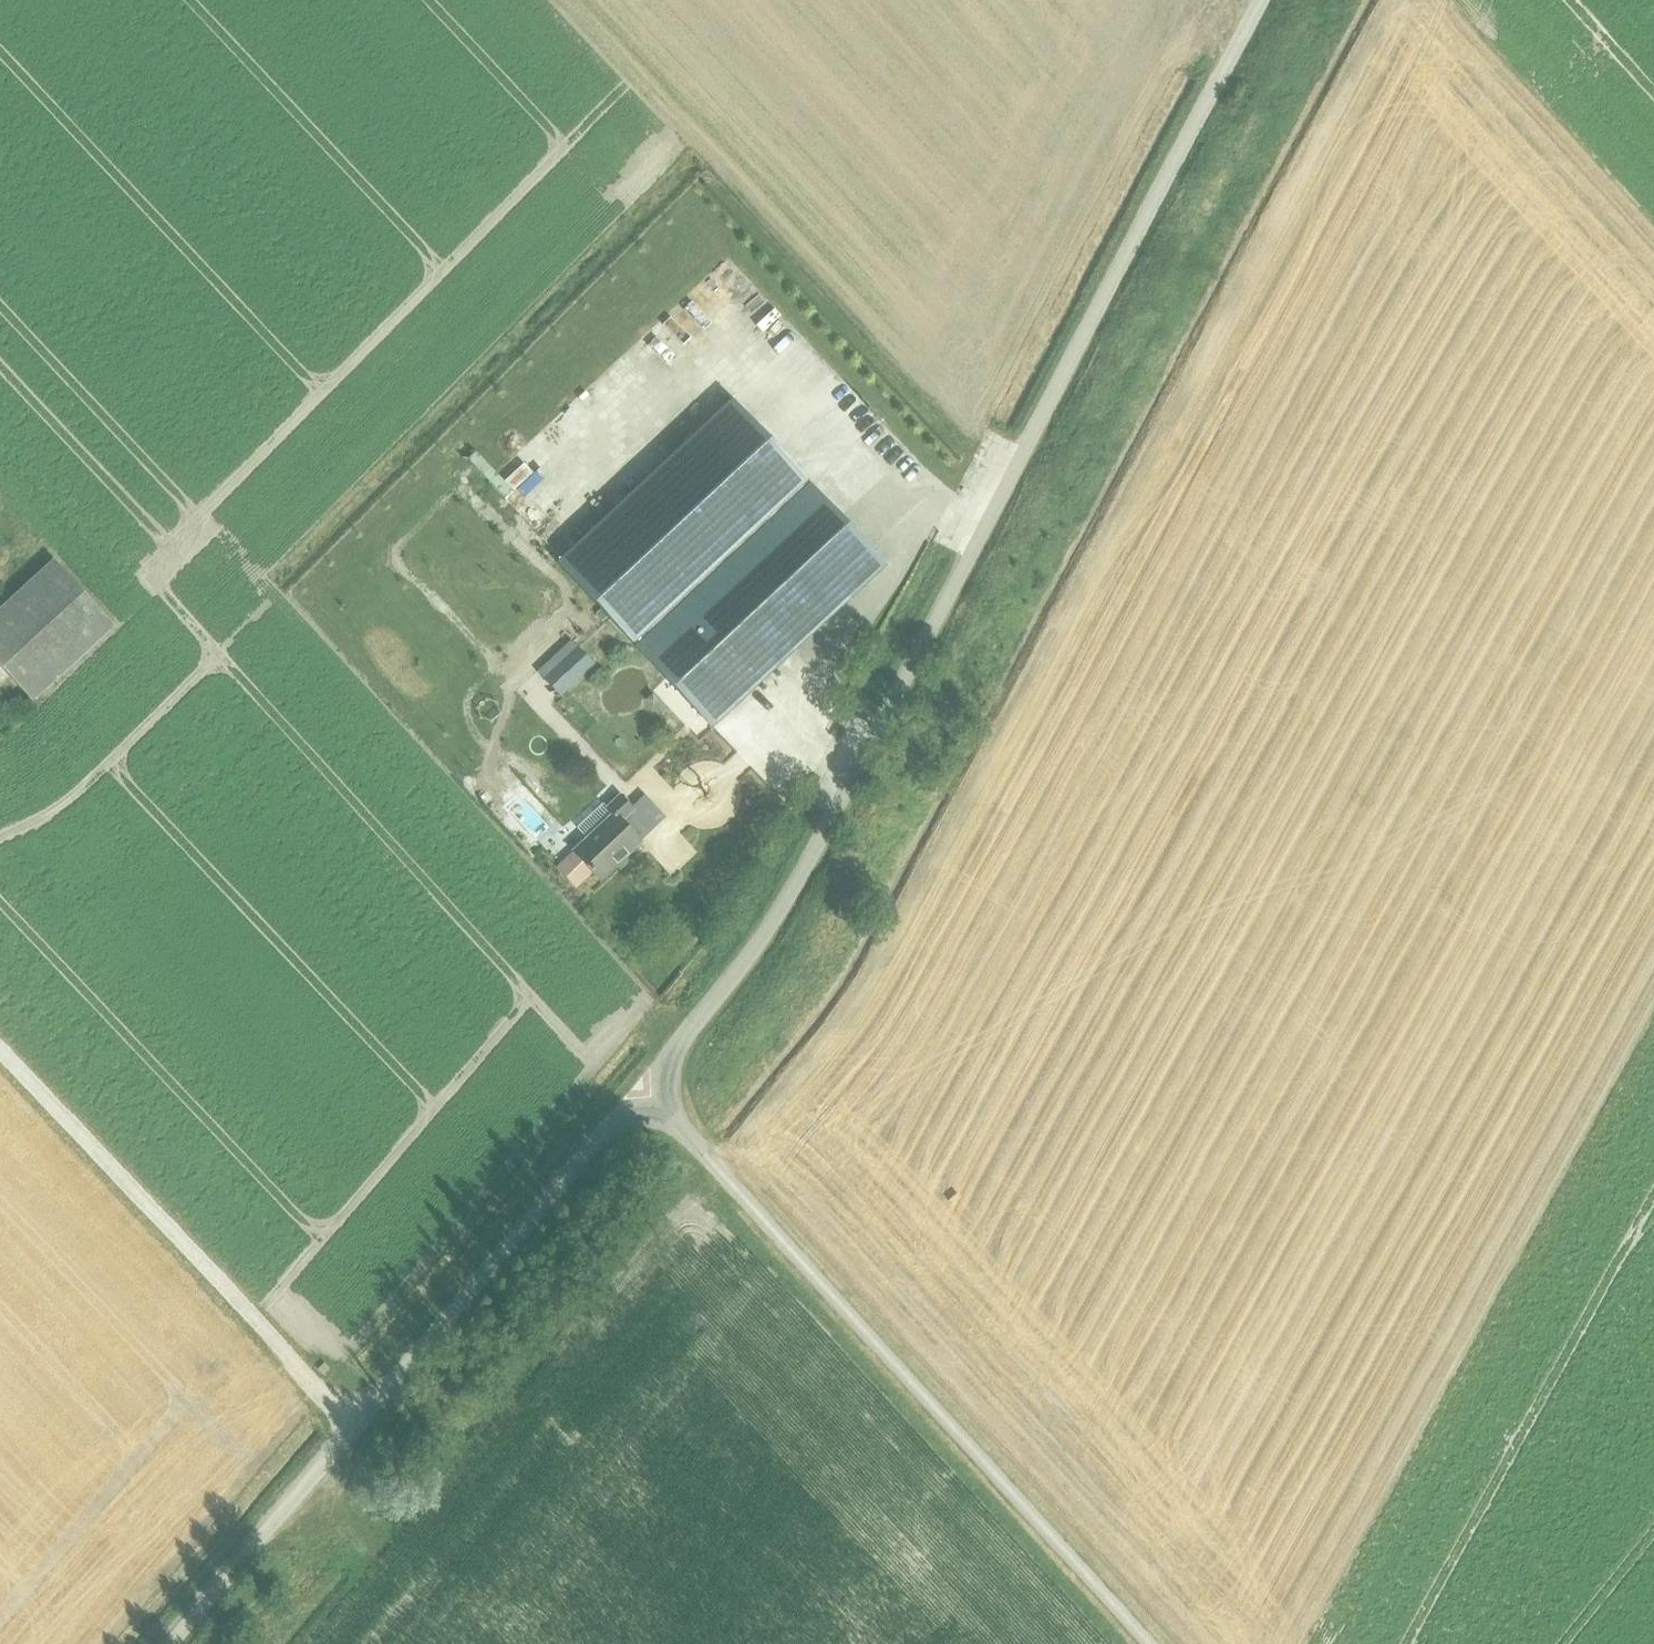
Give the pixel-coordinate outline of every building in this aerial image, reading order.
[(735,301),(750,280),(741,274),(726,294),(735,301)] [(560,558),(636,643),(804,486),(725,405),(560,558)] [(712,726),(835,612),(884,566),(807,486),(637,646),(712,726)] [(112,627),(52,563),(0,611),(0,669),(31,702),(112,627)] [(576,648),(543,679),(560,697),(593,665),(576,648)] [(640,842),(620,821),(632,809),(620,796),(607,808),(613,815),(573,852),(599,880),(640,842)]
